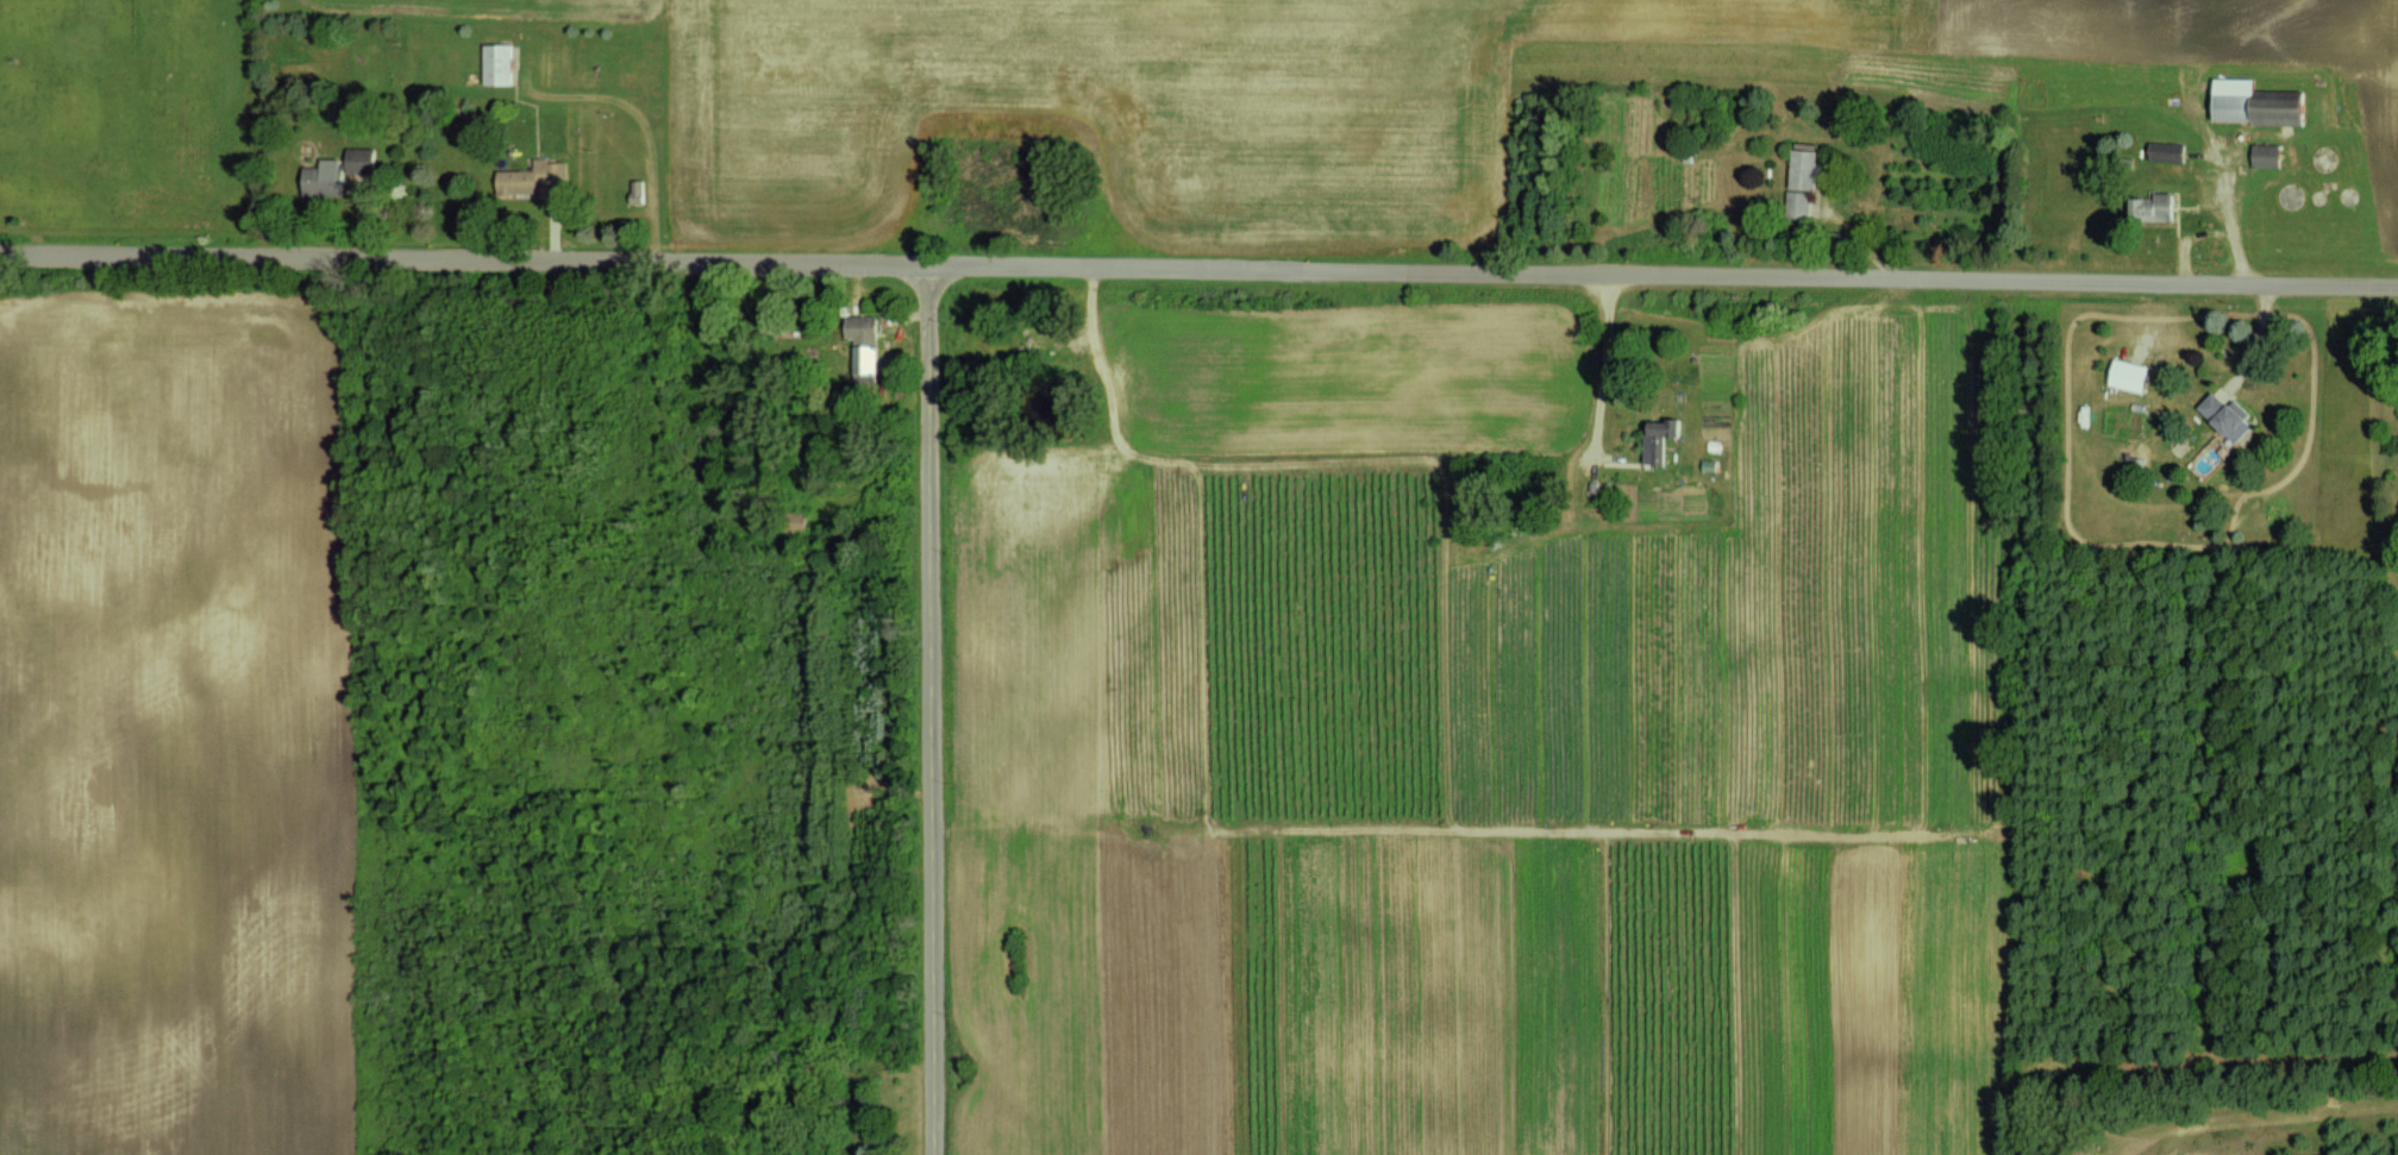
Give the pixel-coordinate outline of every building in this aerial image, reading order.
[(485,84),(511,84),(511,44),(484,44),(485,84)] [(2216,122),(2307,124),(2307,98),(2257,97),(2257,79),(2217,78),(2216,122)] [(2253,166),(2279,167),(2280,145),(2253,145),(2253,166)] [(346,148),(347,172),(373,171),(373,147),(346,148)] [(1818,151),(1792,149),(1789,189),(1787,189),(1784,214),(1809,216),(1811,191),(1815,191),(1818,151)] [(304,166),(304,194),(341,194),(341,158),(320,159),(320,166),(304,166)] [(497,171),(498,196),(538,194),(537,185),(566,184),(565,159),(532,161),(533,170),(497,171)] [(845,338),(855,339),(854,374),(876,374),(877,317),(846,316),(845,338)] [(2148,365),(2114,360),(2110,386),(2144,392),(2148,365)] [(2232,400),(2226,406),(2212,391),(2196,408),(2232,443),(2254,421),(2232,400)] [(1644,464),(1665,465),(1666,434),(1678,434),(1679,421),(1651,420),(1651,434),(1645,434),(1644,464)]
